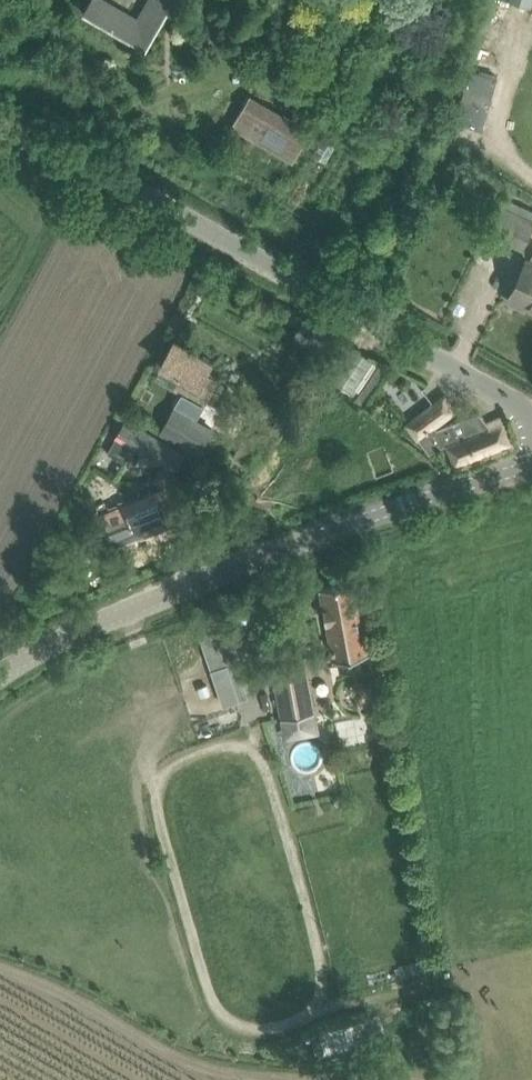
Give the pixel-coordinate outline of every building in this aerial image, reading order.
[(174,0),(150,0),(139,19),(106,0),(103,0),(94,16),(84,10),(83,11),(146,48),(174,0)] [(312,130),(250,94),(232,125),(293,161),(312,130)] [(531,227),(531,222),(503,209),(491,234),(522,248),(531,227)] [(510,294),(531,305),(531,261),(527,258),(510,294)] [(215,381),(204,375),(213,359),(174,338),(160,362),(180,373),(173,385),(204,402),(215,381)] [(329,376),(377,413),(403,372),(348,345),(329,376)] [(406,423),(417,438),(456,409),(445,394),(406,423)] [(162,430),(199,451),(212,427),(175,407),(162,430)] [(502,418),(501,417),(488,423),(480,411),(437,428),(444,445),(447,444),(455,464),(511,442),(502,418)] [(136,463),(143,452),(205,489),(216,471),(127,418),(107,451),(125,462),(127,458),(136,463)] [(174,523),(166,503),(160,490),(101,514),(106,524),(114,544),(141,534),(140,531),(146,528),(148,533),(174,523)] [(356,581),(321,588),(334,660),(369,653),(356,581)] [(224,656),(209,661),(224,703),(239,698),(224,656)] [(305,665),(274,670),(282,717),(286,736),(316,731),(313,711),(305,665)] [(428,1031),(430,1052),(452,1050),(450,1030),(428,1031)]
